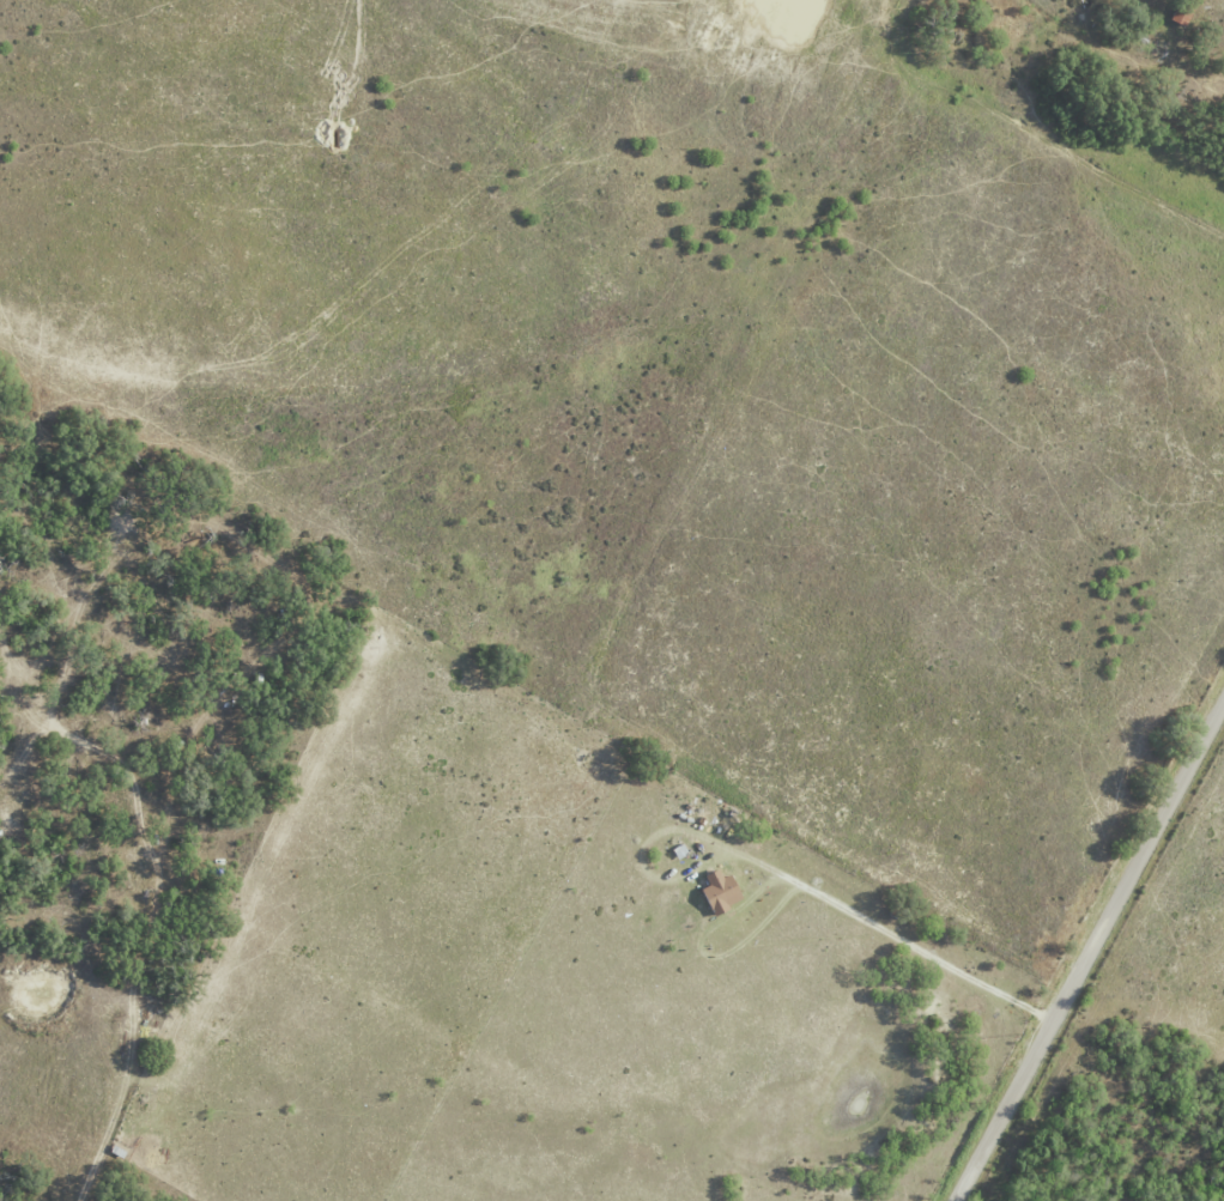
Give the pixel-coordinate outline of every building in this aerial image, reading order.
[(719,916),(748,900),(735,874),(727,878),(722,869),(708,876),(713,886),(705,890),(719,916)]
